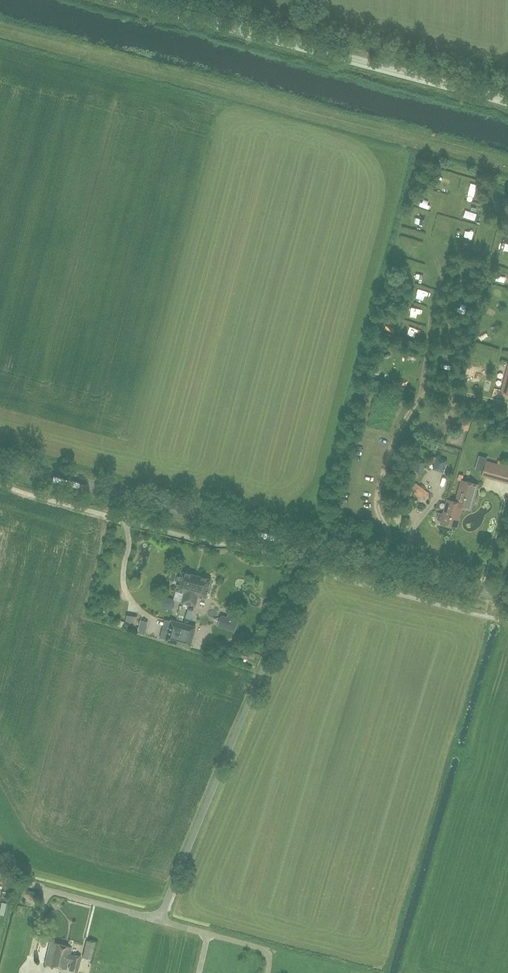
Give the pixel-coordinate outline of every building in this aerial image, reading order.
[(452,194),(459,190),(455,183),(448,187),(452,194)] [(423,283),(427,275),(421,272),(417,280),(423,283)] [(416,306),(416,316),(425,317),(425,306),(416,306)] [(447,331),(455,335),(459,326),(450,323),(447,331)] [(468,430),(471,421),(463,419),(461,428),(468,430)] [(494,443),(502,446),(506,435),(498,432),(494,443)] [(437,457),(433,469),(443,472),(447,460),(437,457)] [(415,471),(423,473),(425,462),(417,461),(415,471)] [(482,475),(507,482),(507,467),(486,461),(482,475)] [(462,480),(456,501),(463,503),(462,507),(470,510),(478,484),(462,480)] [(412,493),(427,499),(432,489),(417,482),(412,493)] [(448,499),(443,514),(439,513),(437,519),(442,520),(441,522),(456,526),(462,507),(463,503),(456,501),(448,499)] [(189,604),(196,575),(182,571),(180,577),(178,576),(176,584),(178,584),(177,590),(185,592),(182,602),(189,604)] [(211,579),(196,575),(189,604),(195,605),(198,596),(206,598),(208,592),(210,593),(212,585),(210,585),(211,579)] [(241,615),(229,611),(223,628),(235,632),(241,615)] [(148,622),(141,620),(137,633),(144,635),(148,622)] [(171,621),(168,631),(162,630),(160,638),(166,640),(166,641),(178,644),(183,624),(171,621)] [(183,624),(178,644),(191,647),(196,626),(183,624)] [(249,653),(241,651),(239,657),(247,659),(249,653)] [(96,942),(86,940),(82,957),(91,959),(96,942)] [(69,969),(77,971),(81,956),(70,954),(72,947),(50,941),(45,964),(66,969),(68,962),(71,963),(69,969)]
